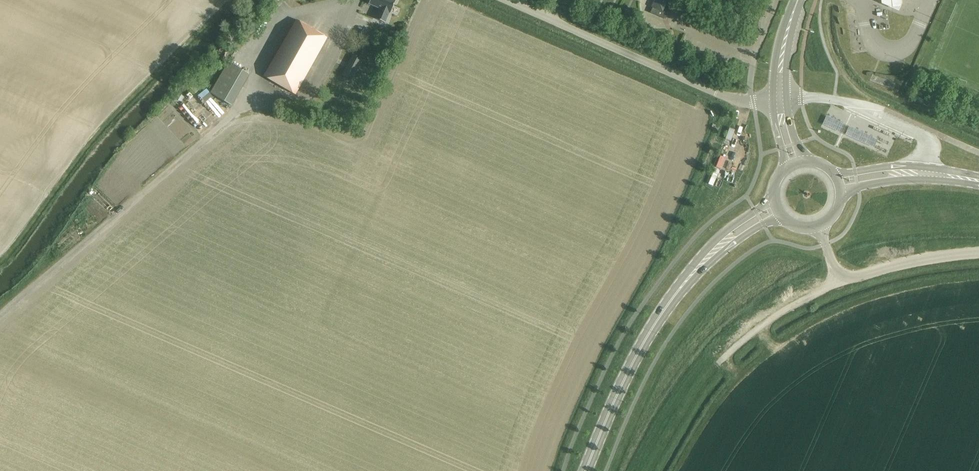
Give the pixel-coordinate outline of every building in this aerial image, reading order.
[(369,4),(380,9),(376,19),(385,23),(389,13),(390,13),(396,0),(370,0),(369,4)] [(671,6),(666,4),(667,1),(666,1),(664,0),(655,0),(652,7),(650,13),(665,19),(671,6)] [(880,3),(898,11),(901,2),(901,0),(880,0),(880,3)] [(310,67),(322,46),(327,38),(296,20),(291,29),(264,76),(295,95),(310,67)] [(362,61),(352,56),(342,76),(351,80),(362,61)] [(229,63),(211,94),(232,105),(249,75),(229,63)] [(84,238),(91,229),(79,220),(72,230),(84,238)]
